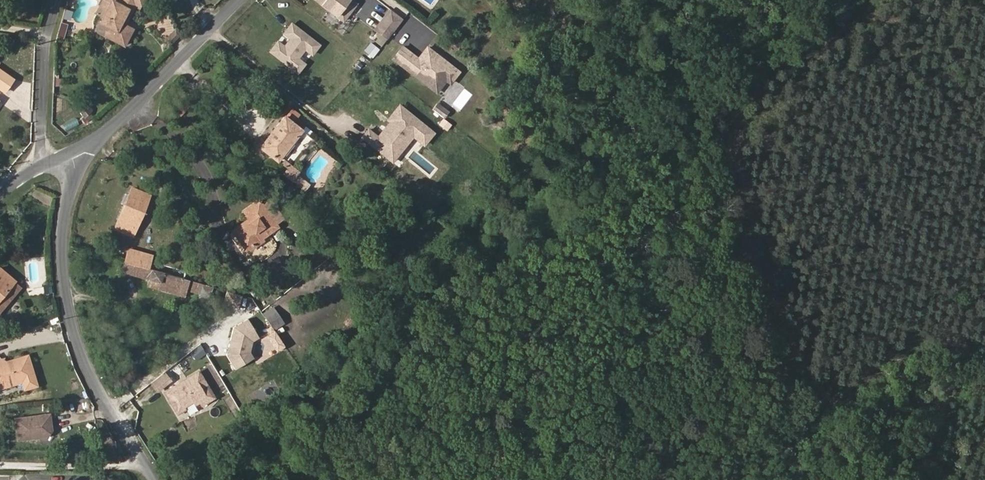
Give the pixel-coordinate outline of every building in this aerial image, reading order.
[(100,22),(111,28),(107,37),(123,45),(132,29),(124,25),(134,5),(138,7),(141,0),(103,0),(99,7),(106,11),(100,22)] [(343,22),(358,3),(355,0),(314,0),(343,22)] [(387,39),(403,19),(389,8),(373,29),(387,39)] [(63,38),(67,24),(60,22),(56,35),(63,38)] [(168,46),(180,34),(175,29),(163,41),(168,46)] [(367,42),(363,53),(373,58),(378,46),(367,42)] [(427,45),(418,57),(402,45),(391,59),(436,94),(446,81),(450,84),(460,71),(427,45)] [(0,71),(0,89),(4,92),(12,79),(0,71)] [(188,107),(179,98),(171,107),(180,116),(188,107)] [(444,118),(449,111),(438,102),(433,109),(444,118)] [(93,111),(87,103),(78,110),(84,118),(93,111)] [(291,107),(288,113),(297,118),(300,113),(291,107)] [(277,161),(301,130),(284,117),(260,147),(277,161)] [(313,133),(305,126),(302,131),(310,137),(313,133)] [(297,172),(284,161),(282,164),(286,168),(282,173),(303,190),(308,185),(295,174),(297,172)] [(132,235),(149,196),(131,188),(115,228),(132,235)] [(391,200),(383,192),(378,196),(386,205),(391,200)] [(283,218),(270,199),(262,205),(275,224),(283,218)] [(261,239),(277,227),(275,224),(262,205),(259,200),(242,211),(248,219),(250,222),(234,234),(245,250),(248,247),(261,239)] [(234,234),(250,222),(248,219),(232,230),(234,234)] [(250,250),(263,241),(261,239),(248,247),(250,250)] [(184,254),(189,246),(183,243),(178,251),(184,254)] [(148,268),(152,255),(128,248),(124,261),(148,268)] [(148,268),(124,261),(121,272),(159,283),(157,289),(175,294),(177,287),(199,294),(202,284),(148,268)] [(14,281),(0,269),(0,298),(14,281)] [(209,298),(212,287),(202,284),(199,294),(197,304),(207,307),(209,298)] [(226,312),(228,304),(209,298),(207,307),(226,312)] [(280,322),(272,310),(263,315),(272,328),(280,322)] [(22,381),(24,389),(36,385),(27,355),(0,364),(0,387),(22,381)] [(201,406),(216,397),(199,370),(163,392),(177,415),(186,410),(184,407),(193,402),(195,405),(199,403),(201,406)] [(172,381),(164,371),(149,384),(157,393),(172,381)] [(47,435),(51,430),(49,415),(15,419),(18,439),(47,435)]
